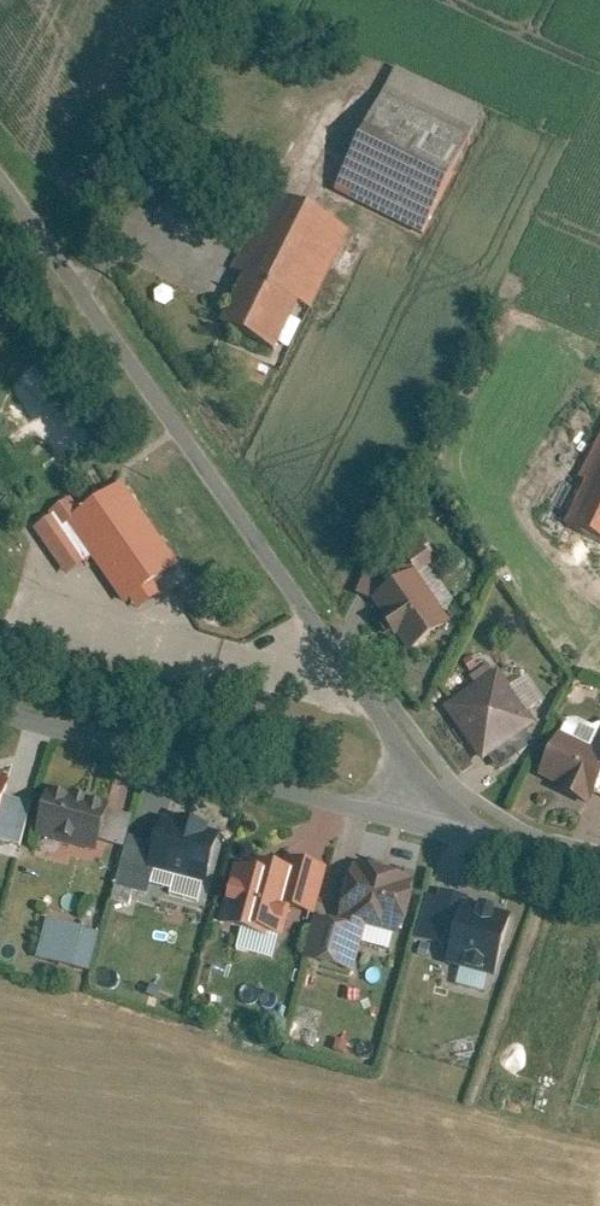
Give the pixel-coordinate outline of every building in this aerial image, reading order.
[(394,69),(338,191),(426,231),(482,110),(394,69)] [(347,229),(266,191),(231,265),(238,268),(212,323),(269,350),(294,298),(311,306),(347,229)] [(560,523),(599,542),(599,437),(560,523)] [(79,512),(66,521),(121,602),(174,566),(118,485),(79,512)] [(67,495),(47,508),(51,514),(59,526),(66,521),(79,512),(67,495)] [(31,527),(62,573),(82,560),(59,526),(51,514),(31,527)] [(452,624),(413,570),(370,600),(410,655),(452,624)] [(534,722),(497,669),(443,707),(480,759),(534,722)] [(593,749),(555,732),(536,774),(558,783),(555,790),(583,803),(589,789),(599,794),(599,732),(593,749)] [(41,836),(36,856),(70,865),(73,855),(97,861),(98,855),(104,857),(108,843),(118,846),(127,812),(102,805),(104,799),(44,783),(31,834),(41,836)] [(10,787),(0,784),(0,821),(10,787)] [(148,840),(127,834),(113,883),(143,892),(149,869),(201,883),(215,835),(154,818),(148,840)] [(231,863),(215,924),(237,930),(232,948),(271,958),(285,908),(311,915),(324,866),(283,855),(279,867),(246,859),(244,866),(231,863)] [(313,917),(302,959),(352,972),(360,943),(387,950),(406,877),(346,861),(330,921),(313,917)] [(427,888),(415,936),(445,943),(439,966),(498,981),(516,910),(427,888)] [(43,918),(33,957),(85,971),(96,931),(43,918)]
